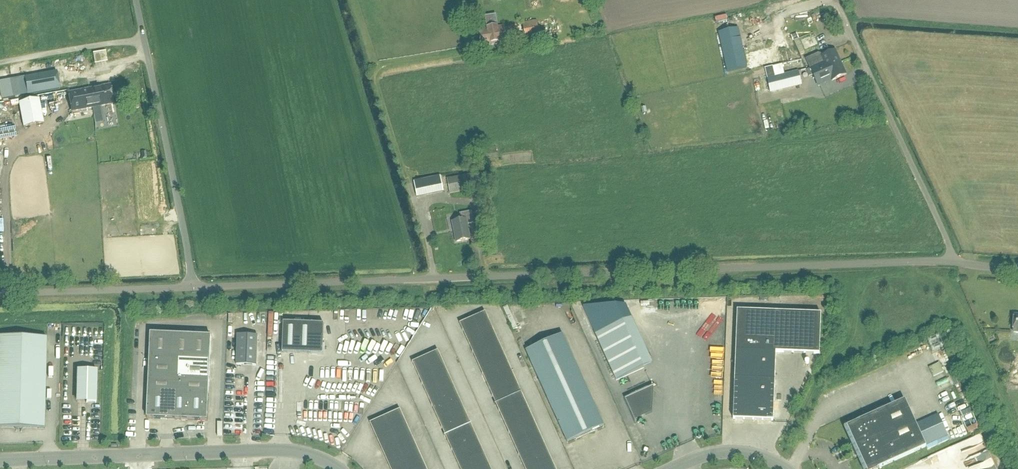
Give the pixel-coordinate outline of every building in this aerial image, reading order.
[(558,35),(555,18),(523,24),(526,41),(558,35)] [(504,27),(497,29),(495,20),(486,22),(488,31),(479,32),(482,48),(507,43),(504,27)] [(747,68),(738,29),(718,33),(727,73),(747,68)] [(750,68),(760,66),(780,61),(777,46),(747,53),(750,68)] [(841,63),(835,51),(821,57),(821,55),(818,55),(806,60),(813,75),(841,63)] [(846,75),(841,63),(813,75),(816,82),(829,76),(832,82),(846,75)] [(62,88),(59,72),(35,76),(38,92),(62,88)] [(799,72),(784,75),(767,80),(770,94),(802,86),(799,72)] [(109,86),(88,90),(92,108),(113,104),(109,86)] [(71,112),(92,108),(88,90),(68,94),(71,112)] [(38,100),(19,104),(23,127),(43,124),(38,100)] [(486,159),(497,158),(496,148),(485,149),(486,159)] [(447,179),(450,193),(472,190),(470,175),(447,179)] [(440,177),(414,183),(417,198),(443,192),(440,177)] [(467,225),(473,224),(471,212),(459,214),(461,221),(452,223),(456,243),(470,240),(467,225)] [(623,323),(627,322),(627,308),(584,309),(595,335),(623,323)] [(737,311),(734,379),(733,420),(773,421),(776,353),(819,354),(821,314),(737,311)] [(460,324),(525,468),(555,468),(485,313),(460,324)] [(283,323),(282,354),(323,355),(324,325),(283,323)] [(524,330),(517,334),(522,343),(529,340),(524,330)] [(150,341),(149,361),(170,361),(171,335),(157,334),(157,335),(150,334),(150,341)] [(171,335),(170,361),(180,362),(190,362),(191,336),(171,335)] [(237,335),(236,366),(256,366),(258,336),(237,335)] [(526,352),(547,398),(583,381),(563,335),(526,352)] [(204,336),(191,336),(190,362),(210,363),(211,343),(211,337),(204,337),(204,336)] [(38,429),(44,429),(46,338),(0,337),(0,427),(14,428),(14,429),(15,430),(21,430),(22,429),(22,428),(38,428),(38,429)] [(412,363),(460,468),(490,468),(438,351),(412,363)] [(180,362),(170,361),(149,361),(148,377),(179,378),(180,362)] [(190,362),(180,362),(179,378),(209,379),(210,363),(190,362)] [(96,371),(77,370),(76,400),(86,400),(86,403),(95,404),(96,371)] [(178,394),(179,378),(148,377),(148,393),(178,394)] [(209,379),(179,378),(178,394),(188,394),(187,421),(201,421),(207,421),(208,415),(209,379)] [(583,381),(547,398),(567,443),(604,427),(583,381)] [(624,399),(635,424),(636,423),(634,419),(650,412),(652,388),(656,386),(656,385),(624,399)] [(624,386),(613,392),(615,396),(627,391),(624,386)] [(153,419),(187,421),(188,394),(178,394),(148,393),(147,412),(147,419),(153,419)] [(846,427),(854,444),(851,446),(857,457),(859,456),(865,468),(878,468),(926,447),(905,400),(846,427)] [(370,424),(390,468),(426,468),(400,410),(370,424)] [(266,431),(273,430),(273,420),(265,420),(266,431)] [(935,426),(941,440),(946,438),(940,424),(935,426)] [(950,463),(988,447),(982,433),(944,450),(950,463)]
